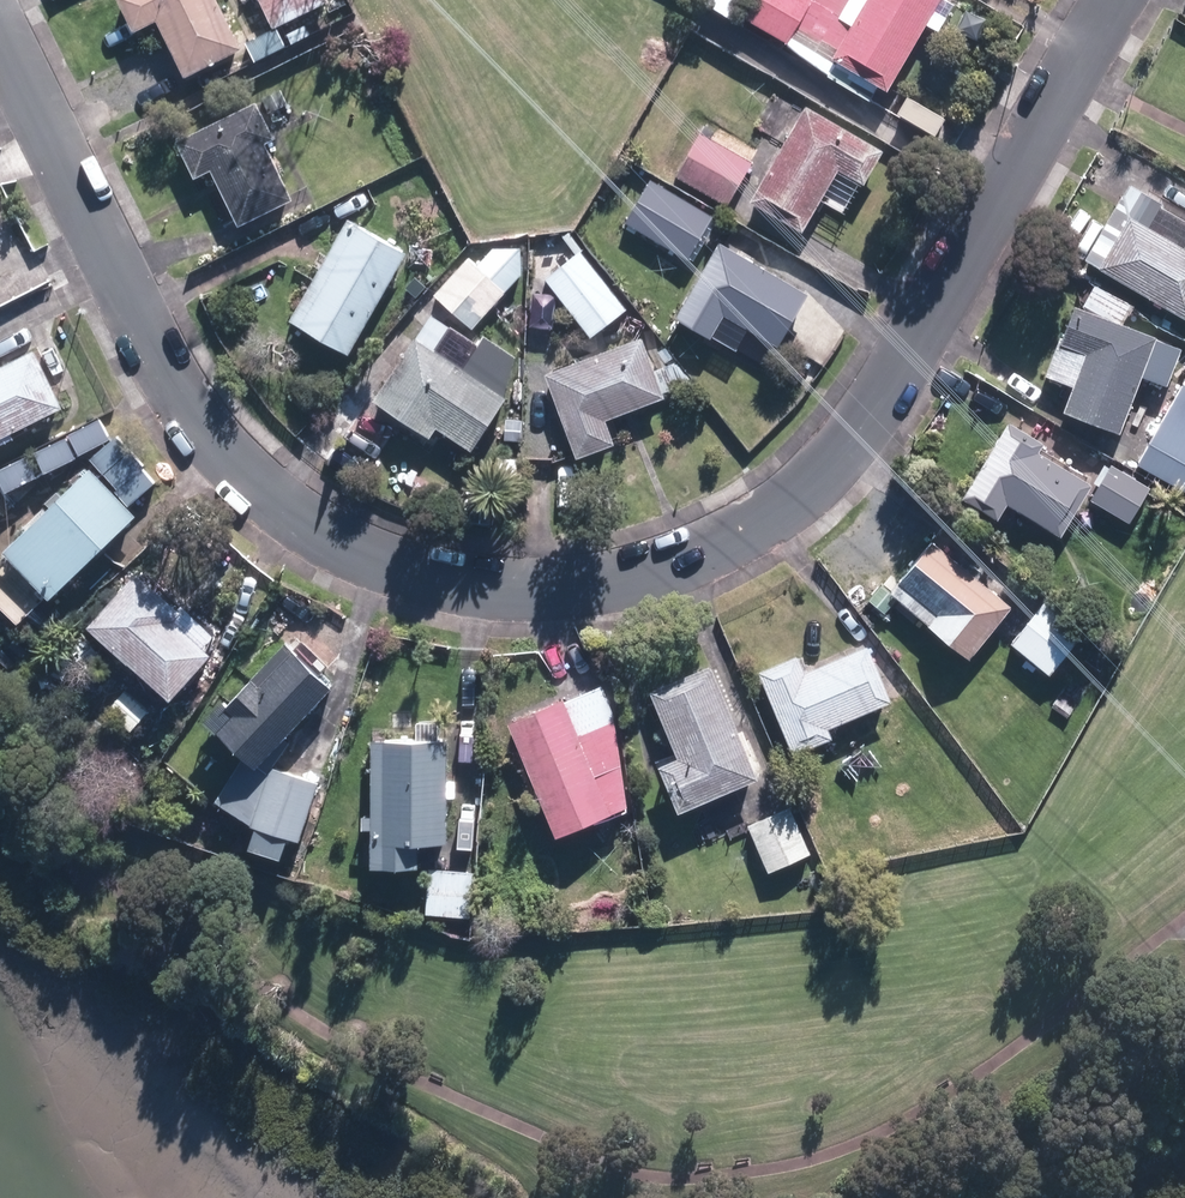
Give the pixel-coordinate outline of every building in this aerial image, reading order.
[(217,0),(116,0),(133,35),(156,24),(184,81),(243,53),(217,0)] [(328,0),(260,0),(274,30),(329,3),(328,0)] [(830,77),(872,101),(880,87),(889,92),(942,0),(869,0),(868,1),(866,0),(757,0),(747,19),(788,42),(830,77)] [(310,35),(304,22),(284,33),(291,45),(310,35)] [(298,121),(290,103),(275,110),(282,127),(298,121)] [(292,201),(266,146),(276,142),(258,104),(177,143),(195,179),(210,172),(237,228),(292,201)] [(803,234),(839,172),(864,187),(884,152),(806,107),(751,204),(803,234)] [(727,207),(751,163),(700,135),(675,178),(727,207)] [(619,176),(627,162),(620,157),(611,171),(619,176)] [(715,218),(650,180),(624,225),(689,262),(715,218)] [(1184,249),(1129,217),(1098,270),(1184,321),(1184,247),(1184,249)] [(350,356),(407,255),(347,221),(290,322),(350,356)] [(779,348),(809,296),(718,243),(675,320),(712,340),(724,317),(779,348)] [(627,311),(580,252),(544,280),(591,340),(627,311)] [(473,330),(507,292),(468,258),(434,297),(473,330)] [(431,285),(419,274),(403,290),(416,302),(431,285)] [(1080,304),(1123,327),(1130,306),(1091,284),(1080,304)] [(1156,339),(1123,327),(1072,307),(1058,345),(1085,355),(1063,414),(1119,435),(1141,376),(1168,387),(1183,349),(1156,339)] [(374,403),(431,441),(437,429),(472,453),(508,399),(417,339),(374,403)] [(606,422),(666,400),(643,339),(545,376),(577,461),(615,447),(606,422)] [(61,401),(33,344),(0,360),(0,433),(61,401)] [(1184,383),(1137,465),(1184,492),(1184,384),(1184,383)] [(71,441),(82,456),(114,434),(104,419),(71,441)] [(1061,538),(1092,485),(1054,463),(1040,454),(1045,445),(1008,423),(962,500),(999,522),(1008,507),(1061,538)] [(89,461),(101,475),(130,450),(118,436),(89,461)] [(65,438),(33,453),(44,475),(76,460),(65,438)] [(104,477),(128,506),(157,481),(132,453),(104,477)] [(25,457),(0,469),(0,486),(4,493),(36,478),(25,457)] [(1149,491),(1110,468),(1090,502),(1129,525),(1149,491)] [(88,469),(2,553),(49,600),(134,517),(88,469)] [(971,661),(1014,609),(933,543),(899,584),(937,615),(928,627),(971,661)] [(88,620),(170,693),(211,648),(172,614),(181,604),(137,565),(88,620)] [(1084,635),(1044,602),(1010,644),(1050,677),(1084,635)] [(106,652),(82,622),(65,635),(90,665),(106,652)] [(253,760),(328,679),(283,637),(224,700),(231,706),(215,723),(253,760)] [(894,704),(870,647),(804,674),(797,656),(759,673),(794,757),(832,741),(828,732),(894,704)] [(758,783),(710,667),(650,693),(679,761),(659,769),(678,816),(758,783)] [(131,724),(150,702),(125,681),(106,703),(131,724)] [(557,839),(629,808),(606,684),(509,725),(557,839)] [(368,737),(368,866),(415,866),(416,841),(445,841),(445,736),(368,737)] [(269,761),(266,770),(242,754),(214,796),(250,820),(254,821),(247,844),(279,854),(286,831),(299,836),(318,777),(269,761)] [(814,859),(790,807),(749,826),(773,878),(814,859)] [(429,869),(426,916),(471,919),(474,872),(429,869)]
